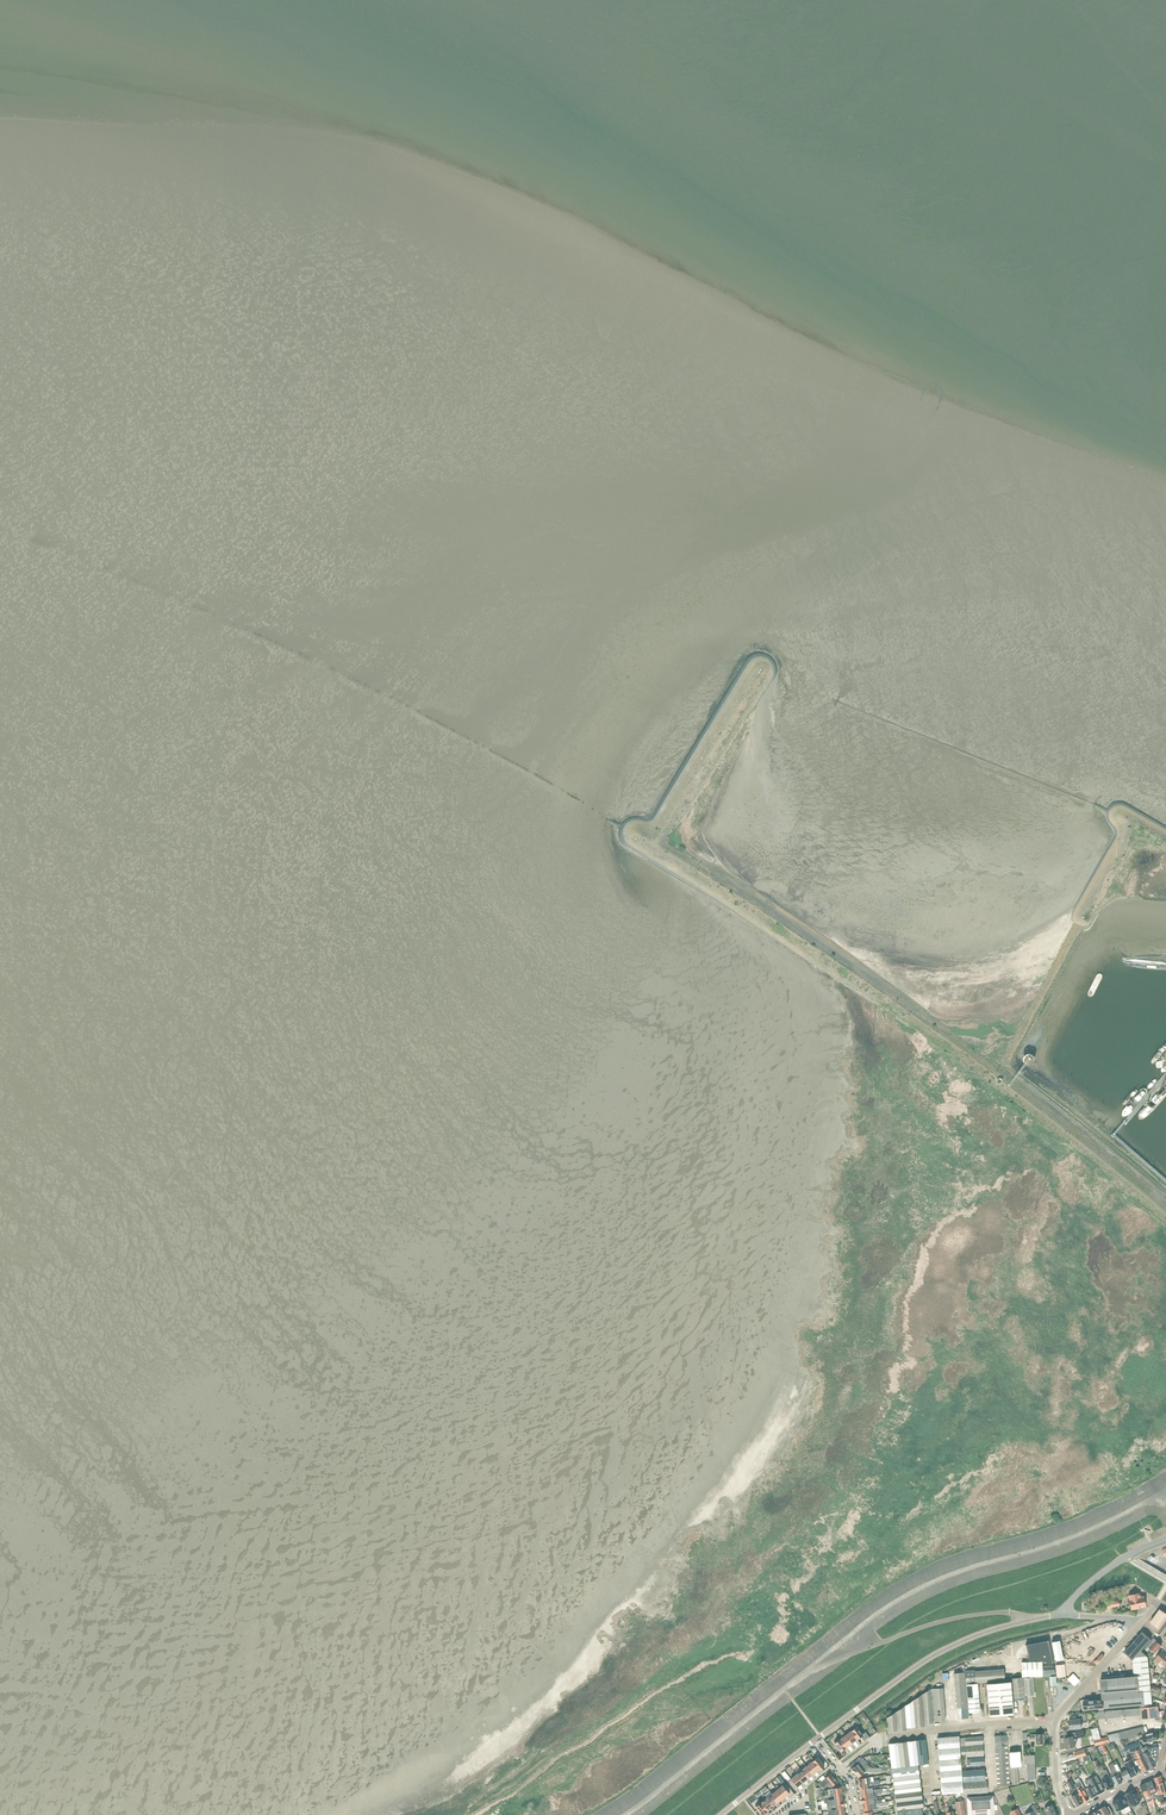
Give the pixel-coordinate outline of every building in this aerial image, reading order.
[(1033,1056),(1032,1054),(1030,1053),(1028,1052),(1026,1053),(1024,1053),(1023,1054),(1021,1056),(1021,1058),(1021,1060),(1021,1062),(1023,1064),(1024,1064),(1025,1065),(1027,1065),(1029,1065),(1031,1064),(1033,1063),(1034,1061),(1034,1058),(1033,1056)] [(1141,1597),(1140,1594),(1140,1593),(1129,1596),(1130,1600),(1129,1600),(1131,1609),(1145,1606),(1143,1597),(1141,1597)] [(1107,1609),(1120,1606),(1119,1601),(1106,1603),(1107,1609)] [(1165,1621),(1165,1613),(1160,1609),(1151,1621),(1152,1623),(1160,1629),(1165,1621)] [(1151,1640),(1142,1632),(1124,1652),(1133,1660),(1134,1676),(1101,1679),(1103,1700),(1101,1700),(1101,1699),(1099,1700),(1089,1701),(1089,1699),(1082,1700),(1083,1706),(1085,1706),(1085,1710),(1085,1709),(1099,1708),(1099,1710),(1104,1710),(1103,1708),(1140,1704),(1141,1708),(1141,1707),(1142,1718),(1149,1718),(1149,1717),(1156,1717),(1156,1720),(1159,1719),(1158,1706),(1152,1706),(1152,1704),(1153,1704),(1148,1657),(1141,1651),(1151,1640)] [(1161,1646),(1160,1645),(1156,1641),(1157,1640),(1154,1637),(1147,1645),(1147,1646),(1145,1648),(1148,1652),(1151,1649),(1155,1653),(1161,1646)] [(1035,1643),(1038,1660),(1053,1663),(1049,1640),(1035,1643)] [(1058,1641),(1052,1642),(1056,1663),(1062,1662),(1061,1655),(1059,1645),(1058,1641)] [(1028,1658),(1038,1660),(1035,1643),(1026,1645),(1028,1658)] [(1165,1667),(1165,1654),(1162,1651),(1156,1659),(1165,1667)] [(1054,1666),(1042,1667),(1042,1661),(1021,1663),(1022,1678),(1043,1676),(1043,1677),(1055,1676),(1054,1666)] [(1057,1677),(1066,1676),(1065,1665),(1056,1665),(1057,1677)] [(976,1683),(1005,1681),(1004,1669),(974,1671),(974,1670),(965,1671),(966,1684),(976,1683)] [(1074,1686),(1080,1680),(1073,1673),(1067,1679),(1074,1686)] [(1026,1696),(1032,1695),(1035,1695),(1034,1677),(1025,1678),(1026,1696)] [(1014,1702),(1025,1701),(1024,1678),(1013,1679),(1014,1702)] [(987,1684),(989,1716),(1013,1714),(1011,1682),(987,1684)] [(967,1685),(969,1713),(980,1712),(978,1684),(967,1685)] [(934,1723),(934,1722),(931,1689),(922,1694),(924,1723),(934,1723)] [(925,1726),(924,1723),(922,1694),(913,1700),(915,1727),(925,1726)] [(906,1728),(915,1727),(913,1700),(905,1706),(906,1728)] [(906,1730),(906,1728),(905,1706),(896,1712),(897,1731),(906,1730)] [(888,1732),(897,1731),(896,1712),(887,1718),(888,1732)] [(1081,1723),(1087,1723),(1086,1714),(1079,1715),(1079,1719),(1069,1720),(1070,1729),(1081,1728),(1081,1723)] [(864,1742),(870,1737),(865,1732),(862,1734),(856,1726),(852,1729),(853,1730),(851,1731),(857,1739),(861,1737),(864,1742)] [(1077,1738),(1085,1736),(1084,1730),(1072,1733),(1073,1736),(1065,1738),(1067,1749),(1075,1746),(1074,1742),(1077,1741),(1077,1738)] [(861,1744),(857,1739),(851,1731),(846,1735),(852,1743),(855,1741),(858,1746),(861,1744)] [(1099,1731),(1092,1733),(1094,1740),(1101,1738),(1099,1731)] [(1140,1740),(1140,1741),(1141,1743),(1145,1742),(1159,1739),(1157,1732),(1143,1735),(1144,1739),(1140,1740)] [(1035,1744),(1043,1744),(1042,1734),(1035,1734),(1029,1735),(1030,1740),(1035,1739),(1035,1744)] [(855,1748),(852,1743),(846,1735),(840,1739),(846,1747),(850,1745),(853,1750),(855,1748)] [(951,1748),(960,1748),(959,1736),(950,1737),(951,1748)] [(1108,1736),(1101,1738),(1094,1740),(1096,1746),(1110,1742),(1108,1736)] [(938,1749),(951,1748),(950,1737),(937,1738),(938,1749)] [(966,1746),(966,1745),(983,1744),(982,1737),(964,1738),(960,1738),(960,1746),(966,1746)] [(850,1752),(846,1747),(840,1739),(838,1740),(838,1739),(834,1742),(836,1745),(834,1746),(837,1749),(838,1748),(841,1752),(844,1749),(847,1754),(850,1752)] [(916,1740),(919,1764),(928,1763),(925,1739),(916,1740)] [(910,1766),(919,1764),(916,1740),(907,1741),(910,1766)] [(901,1767),(910,1766),(907,1741),(898,1743),(901,1767)] [(1143,1747),(1141,1743),(1140,1741),(1128,1745),(1130,1752),(1136,1749),(1137,1750),(1141,1749),(1143,1748),(1143,1747)] [(892,1768),(901,1767),(898,1743),(889,1744),(892,1768)] [(1158,1748),(1157,1744),(1157,1743),(1147,1746),(1143,1747),(1143,1748),(1141,1749),(1150,1768),(1156,1765),(1154,1762),(1157,1760),(1158,1748)] [(961,1757),(962,1757),(983,1756),(983,1745),(966,1746),(960,1746),(961,1757)] [(939,1760),(960,1759),(960,1748),(951,1748),(938,1749),(939,1760)] [(1150,1768),(1141,1749),(1137,1750),(1135,1751),(1139,1759),(1136,1760),(1138,1765),(1140,1764),(1144,1771),(1150,1768)] [(1085,1750),(1075,1752),(1077,1758),(1087,1756),(1085,1750)] [(1019,1784),(1018,1766),(1021,1766),(1020,1751),(1010,1752),(1011,1767),(1012,1784),(1019,1784)] [(1036,1778),(1035,1763),(1034,1755),(1024,1756),(1024,1764),(1027,1764),(1028,1779),(1036,1778)] [(821,1773),(824,1770),(821,1768),(824,1765),(822,1762),(823,1761),(821,1758),(819,1759),(817,1756),(813,1759),(814,1760),(812,1762),(817,1768),(821,1773)] [(970,1766),(985,1765),(984,1757),(970,1758),(970,1766)] [(864,1766),(862,1764),(857,1758),(849,1766),(855,1773),(864,1766)] [(940,1771),(961,1770),(960,1759),(939,1760),(940,1771)] [(1133,1765),(1131,1766),(1128,1761),(1125,1763),(1127,1768),(1127,1769),(1131,1778),(1137,1775),(1133,1765)] [(821,1773),(817,1768),(812,1762),(807,1766),(811,1772),(813,1774),(816,1772),(819,1775),(821,1773)] [(1114,1765),(1115,1765),(1114,1763),(1109,1765),(1112,1772),(1111,1773),(1112,1777),(1116,1785),(1122,1782),(1119,1774),(1118,1772),(1114,1765)] [(919,1773),(918,1765),(892,1768),(893,1777),(919,1773)] [(813,1774),(811,1772),(807,1766),(801,1770),(806,1776),(808,1778),(811,1776),(813,1779),(816,1777),(813,1774)] [(864,1766),(855,1773),(858,1777),(864,1773),(867,1771),(868,1768),(865,1768),(864,1766)] [(785,1769),(781,1771),(786,1780),(790,1777),(785,1769)] [(984,1769),(963,1771),(962,1771),(963,1782),(985,1780),(984,1769)] [(1114,1786),(1109,1776),(1110,1776),(1107,1769),(1103,1771),(1104,1774),(1101,1776),(1103,1780),(1108,1790),(1114,1786)] [(1125,1781),(1131,1778),(1127,1769),(1121,1771),(1125,1781)] [(808,1778),(806,1776),(801,1770),(796,1774),(801,1781),(803,1783),(806,1780),(808,1783),(810,1781),(808,1778)] [(940,1783),(962,1781),(961,1770),(940,1771),(940,1783)] [(920,1782),(919,1773),(893,1777),(894,1785),(920,1782)] [(803,1783),(801,1781),(796,1774),(790,1779),(791,1779),(788,1781),(790,1784),(793,1782),(795,1785),(797,1787),(800,1785),(803,1787),(805,1785),(803,1783)] [(822,1787),(834,1778),(831,1774),(824,1779),(819,1783),(822,1787)] [(1097,1775),(1090,1779),(1097,1795),(1104,1791),(1100,1781),(1097,1775)] [(1163,1796),(1162,1793),(1165,1792),(1162,1776),(1154,1779),(1158,1792),(1161,1800),(1164,1799),(1163,1796)] [(824,1789),(827,1787),(830,1785),(831,1787),(837,1782),(834,1778),(822,1787),(824,1789)] [(1096,1795),(1092,1786),(1089,1779),(1085,1781),(1089,1788),(1086,1789),(1091,1798),(1096,1795)] [(1078,1793),(1079,1793),(1072,1780),(1067,1783),(1071,1790),(1069,1791),(1072,1796),(1077,1806),(1083,1802),(1078,1793)] [(880,1784),(879,1781),(871,1782),(860,1784),(861,1790),(872,1788),(874,1787),(873,1785),(880,1784)] [(941,1794),(956,1793),(963,1792),(962,1781),(940,1783),(941,1794)] [(964,1794),(988,1792),(987,1781),(963,1783),(964,1794)] [(1085,1788),(1083,1785),(1081,1781),(1075,1784),(1078,1789),(1079,1789),(1080,1789),(1078,1790),(1079,1793),(1084,1802),(1089,1799),(1084,1790),(1085,1788)] [(1161,1801),(1156,1790),(1152,1781),(1147,1783),(1152,1795),(1153,1797),(1156,1796),(1159,1802),(1161,1801)] [(922,1791),(921,1790),(920,1782),(894,1785),(895,1794),(922,1791)] [(785,1788),(788,1786),(786,1783),(783,1785),(777,1790),(782,1796),(784,1798),(787,1795),(789,1798),(792,1796),(789,1794),(787,1791),(785,1788)] [(1146,1798),(1152,1795),(1147,1783),(1140,1786),(1146,1798)] [(784,1798),(782,1796),(777,1790),(772,1794),(777,1800),(778,1802),(779,1802),(781,1800),(784,1803),(786,1801),(784,1798)] [(1127,1793),(1128,1793),(1125,1795),(1132,1807),(1140,1803),(1139,1801),(1142,1799),(1138,1792),(1136,1793),(1134,1790),(1132,1791),(1131,1791),(1127,1793)] [(882,1794),(882,1791),(862,1795),(862,1800),(877,1798),(877,1795),(882,1794)] [(923,1799),(922,1798),(922,1791),(895,1794),(896,1802),(923,1799)] [(843,1798),(842,1793),(830,1795),(831,1797),(824,1798),(824,1801),(843,1798)] [(778,1802),(777,1800),(772,1794),(766,1798),(772,1804),(773,1806),(776,1804),(779,1807),(781,1805),(779,1802),(778,1802)] [(995,1814),(993,1796),(967,1798),(968,1814),(975,1814),(976,1814),(975,1813),(987,1812),(987,1814),(995,1814)] [(1119,1814),(1123,1814),(1121,1810),(1129,1806),(1124,1796),(1113,1802),(1117,1811),(1119,1814)] [(773,1806),(772,1804),(766,1798),(761,1802),(766,1809),(768,1811),(771,1808),(773,1811),(776,1809),(773,1806)] [(844,1803),(843,1798),(824,1801),(825,1803),(827,1803),(827,1806),(844,1803)] [(924,1807),(923,1804),(923,1799),(896,1802),(897,1810),(924,1807)] [(1056,1814),(1052,1805),(1051,1805),(1049,1799),(1044,1801),(1046,1807),(1044,1808),(1047,1814),(1054,1814),(1056,1814)] [(933,1801),(935,1811),(936,1814),(943,1814),(943,1813),(939,1814),(938,1808),(936,1800),(933,1801)] [(864,1811),(872,1809),(876,1809),(875,1806),(879,1806),(888,1805),(888,1801),(885,1802),(883,1802),(863,1805),(864,1811)] [(963,1801),(955,1802),(957,1814),(965,1814),(963,1801)] [(766,1809),(761,1802),(760,1804),(759,1803),(755,1806),(757,1809),(756,1810),(758,1813),(760,1812),(762,1814),(765,1813),(766,1814),(768,1814),(770,1813),(768,1811),(766,1809)] [(845,1809),(844,1808),(844,1803),(827,1806),(828,1808),(828,1811),(845,1809)] [(944,1804),(943,1804),(946,1814),(954,1814),(953,1810),(949,1812),(948,1807),(950,1806),(949,1803),(944,1804)] [(1035,1814),(1038,1812),(1035,1804),(1031,1806),(1033,1811),(1025,1814),(1036,1814),(1035,1814)] [(1113,1813),(1109,1806),(1106,1808),(1105,1806),(1099,1809),(1102,1814),(1111,1814),(1113,1813)]
